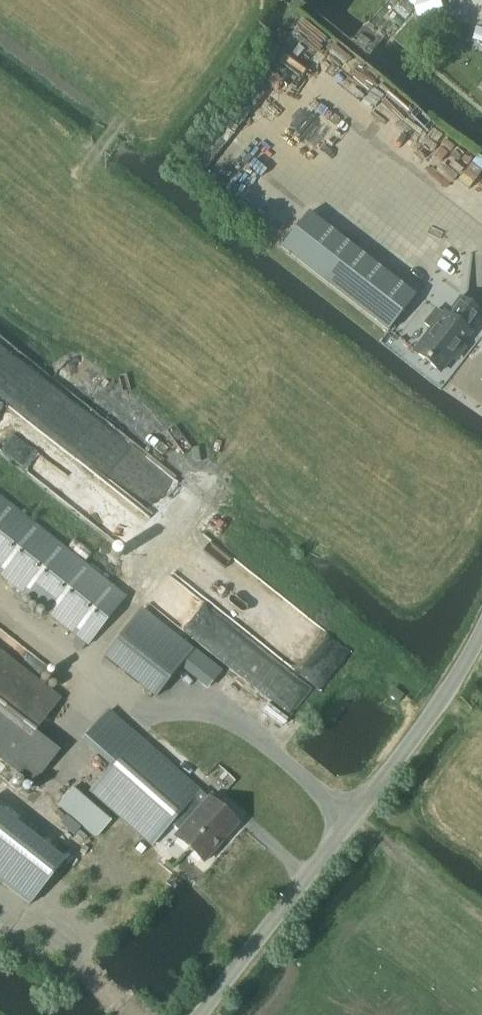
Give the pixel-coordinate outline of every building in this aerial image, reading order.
[(387,332),(415,297),(308,213),(280,248),(387,332)] [(380,343),(431,383),(450,358),(453,360),(463,347),(460,346),(469,335),(466,333),(479,316),(460,301),(447,318),(418,295),(380,343)] [(127,599),(0,496),(0,575),(76,637),(71,642),(81,650),(86,644),(88,646),(127,599)] [(155,699),(193,652),(143,612),(105,658),(155,699)] [(0,651),(0,758),(34,785),(60,752),(36,733),(62,700),(0,651)] [(171,824),(195,797),(201,791),(139,738),(92,793),(153,846),(171,824)] [(96,836),(110,821),(73,787),(58,803),(96,836)] [(171,824),(172,824),(181,832),(177,837),(206,861),(239,823),(210,799),(204,805),(195,797),(171,824)] [(65,860),(0,809),(0,881),(30,904),(65,860)]
